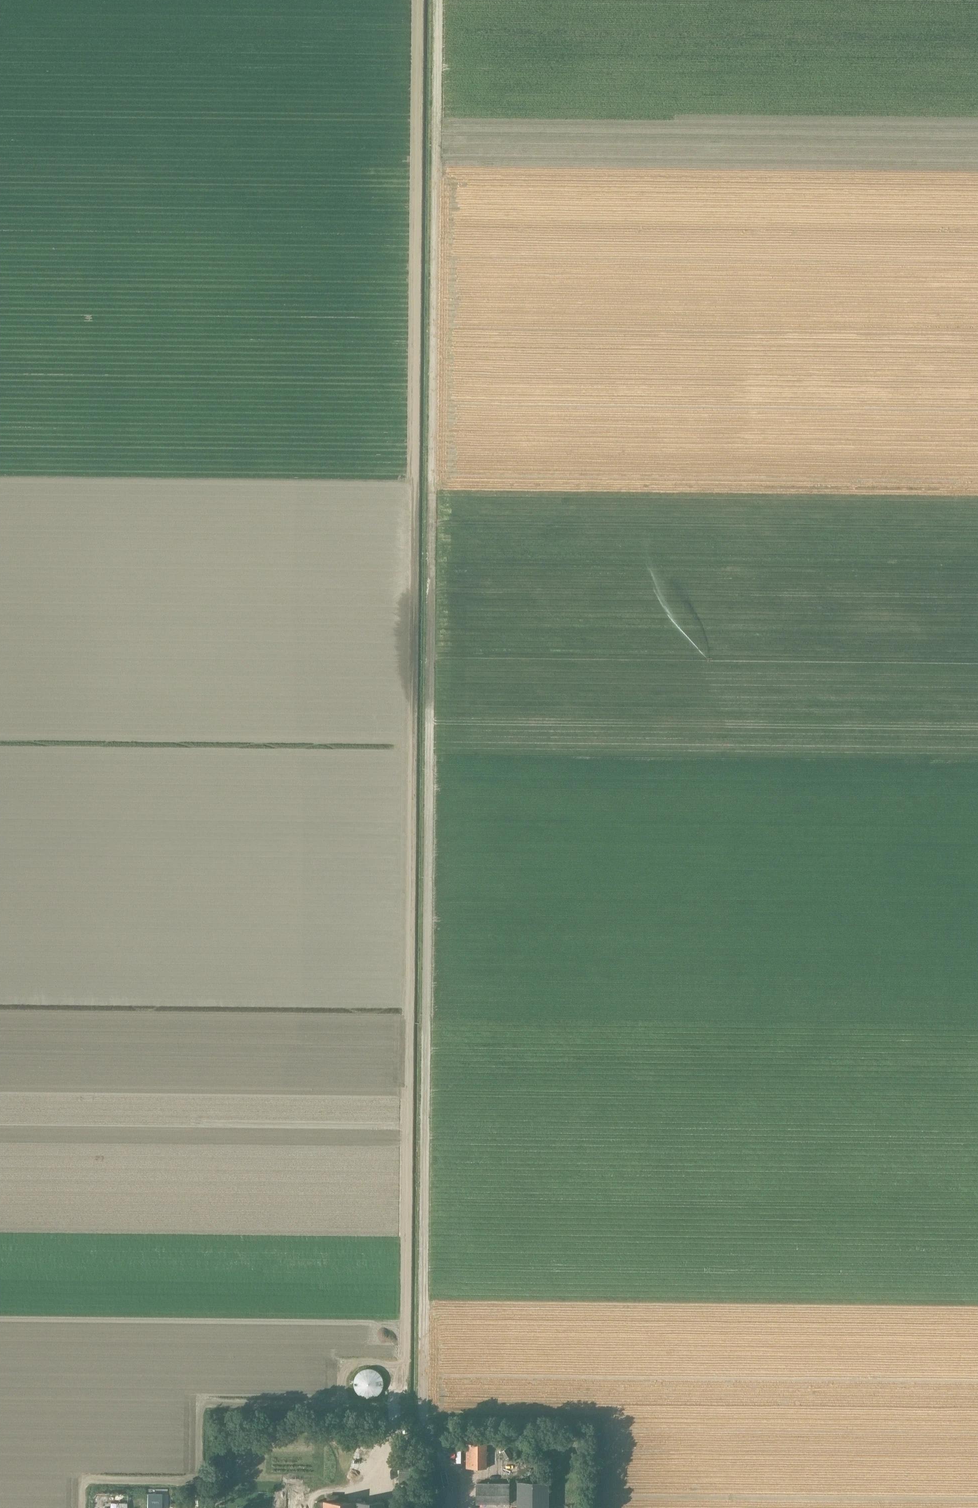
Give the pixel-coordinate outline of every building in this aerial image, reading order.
[(487,1443),(466,1443),(466,1468),(487,1468),(487,1443)] [(518,1480),(518,1507),(548,1507),(549,1480),(518,1480)] [(510,1504),(510,1483),(476,1482),(476,1503),(510,1504)] [(162,1507),(162,1494),(147,1493),(147,1507),(162,1507)] [(302,1493),(290,1493),(290,1500),(289,1507),(302,1507),(302,1501),(302,1493)]
